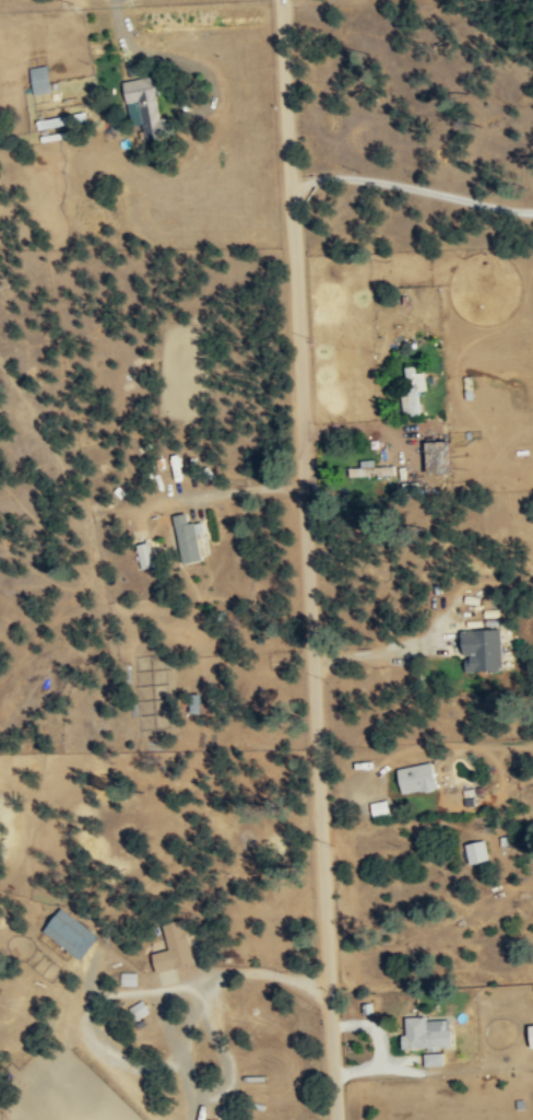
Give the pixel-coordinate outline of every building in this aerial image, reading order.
[(51,92),(48,65),(30,68),(34,95),(51,92)] [(146,141),(176,136),(174,121),(164,122),(156,76),(124,81),(130,117),(142,115),(146,141)] [(418,391),(428,390),(426,372),(416,373),(415,366),(404,367),(407,393),(402,393),(404,416),(421,414),(418,391)] [(430,474),(455,473),(454,441),(429,442),(430,474)] [(375,466),(375,459),(361,460),(361,467),(353,467),(353,476),(395,475),(395,465),(375,466)] [(199,539),(206,538),(203,521),(189,524),(187,513),(174,515),(183,565),(203,561),(199,539)] [(155,567),(150,542),(137,545),(142,569),(155,567)] [(503,671),(503,629),(462,630),(463,658),(466,658),(466,672),(503,671)] [(439,787),(433,761),(397,770),(403,796),(439,787)] [(373,817),(391,814),(388,799),(370,803),(373,817)] [(466,843),(470,863),(490,859),(486,839),(466,843)] [(84,958),(100,932),(59,908),(43,934),(84,958)] [(169,949),(153,952),(157,972),(196,963),(188,926),(186,927),(184,919),(163,924),(169,949)] [(137,972),(121,972),(121,985),(138,985),(137,972)] [(403,1048),(454,1046),(453,1018),(428,1019),(428,1015),(406,1016),(407,1034),(403,1034),(403,1048)] [(445,1065),(444,1052),(424,1052),(425,1066),(445,1065)]
